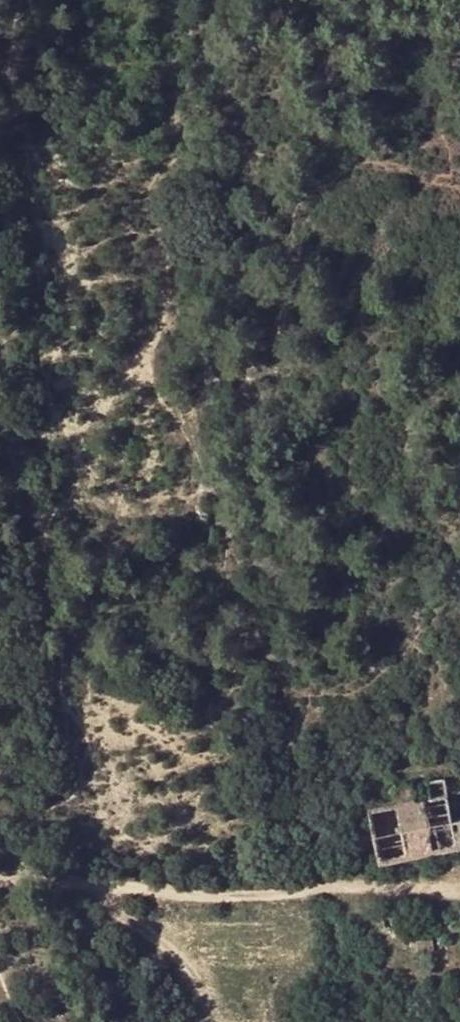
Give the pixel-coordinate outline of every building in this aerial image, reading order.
[(439,763),(421,767),(424,784),(433,841),(459,836),(459,778),(443,781),(439,763)] [(368,798),(380,852),(433,841),(424,784),(411,786),(408,770),(390,774),(393,792),(368,798)]
